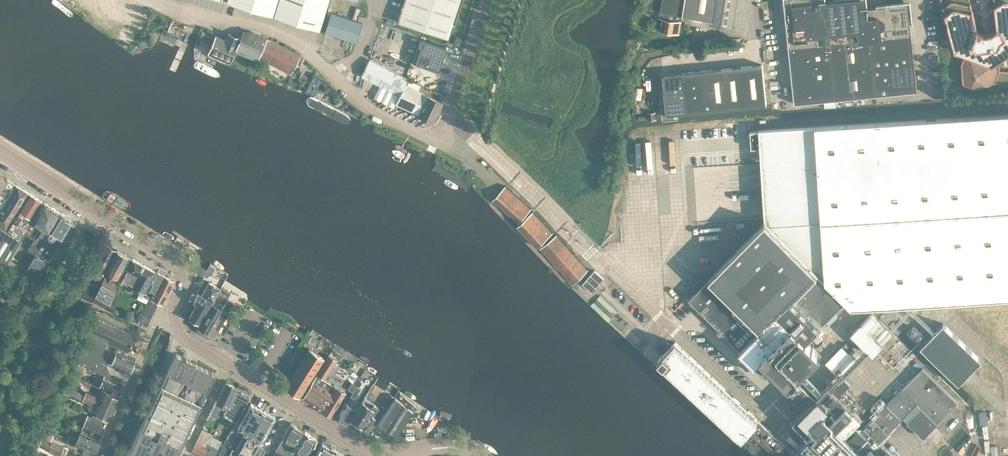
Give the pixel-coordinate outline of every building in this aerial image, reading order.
[(227,3),(319,30),(328,0),(227,0),(226,2),(227,3)] [(461,0),(404,0),(397,22),(448,38),(461,0)] [(660,11),(683,15),(710,20),(709,23),(731,27),(736,0),(662,0),(660,11)] [(794,103),(917,91),(910,24),(913,24),(910,0),(909,0),(877,3),(877,6),(868,7),(867,0),(783,0),(794,103)] [(1007,85),(1007,71),(1000,70),(998,60),(1007,54),(1007,0),(994,0),(997,28),(994,30),(991,26),(988,26),(984,26),(982,31),(977,29),(969,0),(941,0),(954,50),(965,54),(961,64),(963,83),(975,87),(995,82),(1005,86),(1007,85)] [(680,33),(683,15),(660,11),(659,11),(656,29),(680,33)] [(325,32),(356,42),(362,22),(331,12),(325,32)] [(240,37),(235,49),(257,59),(258,57),(290,74),(300,55),(267,38),(250,30),(242,31),(240,37)] [(240,37),(228,32),(225,39),(216,35),(208,52),(229,62),(235,49),(240,37)] [(420,38),(412,62),(438,71),(446,47),(420,38)] [(630,45),(637,48),(640,41),(633,38),(630,45)] [(433,122),(442,101),(404,84),(407,78),(369,59),(361,75),(399,95),(395,103),(417,114),(433,122)] [(667,114),(766,104),(762,64),(663,74),(667,114)] [(314,73),(304,91),(314,94),(323,78),(314,73)] [(408,79),(406,83),(419,88),(421,83),(408,79)] [(304,104),(348,126),(352,117),(308,95),(304,104)] [(705,275),(692,288),(696,292),(689,299),(690,300),(740,349),(755,363),(761,357),(789,385),(792,382),(811,400),(793,419),(806,432),(791,448),(758,418),(757,420),(755,418),(756,417),(675,341),(669,347),(663,342),(658,348),(663,353),(658,359),(738,435),(739,434),(741,437),(740,438),(748,445),(746,447),(753,454),(756,451),(761,455),(886,455),(875,446),(917,403),(921,406),(907,421),(923,437),(938,422),(937,422),(958,401),(922,367),(903,387),(902,387),(885,405),(886,405),(881,410),(880,410),(861,429),(855,424),(862,417),(838,394),(851,382),(848,379),(861,365),(858,362),(869,351),(873,355),(883,344),(882,343),(892,333),(872,313),(861,323),(851,333),(865,347),(829,384),(828,384),(815,396),(796,378),(820,353),(806,339),(845,301),(851,307),(1007,297),(1007,112),(750,129),(751,146),(760,146),(765,222),(709,278),(705,275)] [(17,184),(6,177),(0,174),(0,212),(17,184)] [(7,229),(30,192),(17,184),(0,212),(0,225),(7,229)] [(493,200),(518,222),(531,208),(505,185),(493,200)] [(42,200),(30,192),(7,229),(21,238),(26,231),(32,220),(30,219),(42,200)] [(39,228),(52,206),(44,201),(32,220),(26,231),(33,235),(38,227),(39,228)] [(27,249),(34,254),(60,211),(52,206),(39,228),(27,249)] [(533,211),(517,225),(537,247),(553,232),(533,211)] [(49,230),(44,238),(35,253),(26,268),(37,275),(44,264),(46,266),(61,242),(58,241),(57,238),(58,236),(61,238),(72,219),(66,216),(67,215),(61,212),(60,212),(49,230)] [(6,263),(21,238),(7,229),(0,225),(0,260),(6,263)] [(739,248),(751,234),(748,231),(735,245),(739,248)] [(588,270),(581,263),(556,235),(540,248),(572,284),(588,270)] [(75,292),(89,299),(116,250),(103,243),(88,270),(88,269),(80,284),(75,292)] [(117,249),(91,298),(107,307),(120,282),(132,258),(127,255),(117,249)] [(132,258),(120,282),(129,287),(131,283),(139,288),(143,290),(155,271),(154,270),(144,265),(133,258),(132,258)] [(195,272),(203,276),(206,269),(198,265),(195,272)] [(594,270),(582,284),(592,292),(600,282),(604,278),(595,269),(594,270)] [(144,295),(149,297),(158,302),(161,304),(165,297),(172,283),(174,281),(163,274),(163,275),(156,271),(144,295)] [(196,303),(189,317),(198,322),(219,288),(209,281),(210,279),(204,275),(199,284),(205,287),(201,294),(197,292),(193,301),(196,303)] [(198,327),(197,329),(206,335),(206,334),(210,334),(213,336),(214,336),(227,314),(227,313),(222,309),(221,309),(231,292),(221,286),(197,326),(198,327)] [(618,311),(600,295),(591,305),(608,321),(618,311)] [(149,297),(146,303),(155,307),(158,302),(149,297)] [(146,303),(143,308),(152,313),(155,307),(146,303)] [(143,308),(141,313),(150,318),(152,313),(143,308)] [(150,318),(141,313),(138,318),(147,323),(150,318)] [(105,375),(109,376),(109,374),(105,363),(104,362),(105,359),(103,358),(101,353),(107,342),(116,346),(125,350),(127,351),(130,345),(133,346),(135,342),(132,341),(135,335),(97,317),(76,361),(105,375)] [(981,360),(943,323),(920,346),(959,383),(981,360)] [(125,350),(116,346),(114,352),(115,353),(111,363),(129,371),(134,361),(124,356),(125,355),(124,353),(125,350)] [(284,386),(299,396),(323,357),(309,348),(284,386)] [(175,353),(127,455),(175,455),(215,374),(193,362),(194,362),(185,357),(184,358),(175,353)] [(310,402),(309,403),(320,409),(327,399),(328,400),(321,410),(330,415),(344,393),(345,392),(336,386),(336,387),(335,386),(336,385),(334,384),(334,385),(324,379),(336,359),(329,354),(302,397),(310,402)] [(75,363),(73,368),(74,368),(72,372),(79,376),(81,372),(79,371),(82,367),(75,363)] [(109,376),(105,375),(100,386),(109,390),(109,392),(119,396),(123,388),(122,385),(120,385),(121,382),(109,376)] [(219,408),(225,410),(236,388),(236,387),(225,381),(205,421),(206,421),(203,427),(209,430),(219,408)] [(356,386),(351,382),(347,389),(353,392),(356,386)] [(360,388),(356,386),(353,392),(350,396),(354,398),(360,388)] [(83,399),(97,406),(99,402),(84,395),(66,387),(64,391),(83,399)] [(250,395),(236,388),(225,410),(223,413),(236,420),(250,395)] [(86,391),(84,395),(99,402),(101,398),(86,391)] [(101,398),(99,402),(114,409),(115,406),(118,398),(104,391),(101,398)] [(381,405),(386,408),(394,396),(389,393),(381,405)] [(377,423),(396,436),(412,411),(394,396),(377,423)] [(364,397),(356,409),(350,418),(361,426),(361,425),(367,429),(375,417),(381,408),(364,397)] [(99,402),(97,406),(94,413),(109,420),(112,411),(113,412),(114,409),(99,402)] [(265,449),(258,444),(260,441),(261,439),(264,438),(266,434),(266,431),(274,416),(264,410),(251,403),(237,427),(245,431),(234,452),(231,450),(228,455),(261,455),(265,449)] [(356,409),(346,403),(336,418),(346,425),(350,418),(356,409)] [(51,417),(62,422),(64,417),(53,412),(51,417)] [(87,434),(99,439),(104,428),(104,426),(105,423),(91,416),(89,420),(86,418),(82,428),(88,431),(87,434)] [(45,430),(51,432),(56,419),(51,417),(45,430)] [(303,430),(301,429),(299,428),(290,422),(289,423),(282,436),(283,436),(271,455),(288,455),(303,430)] [(206,447),(208,443),(212,434),(202,429),(196,441),(206,447)] [(44,447),(60,455),(64,447),(48,439),(51,433),(45,430),(38,444),(44,447)] [(292,449),(304,455),(312,455),(321,442),(316,438),(311,435),(304,431),(303,430),(292,449)] [(82,445),(94,451),(99,439),(81,431),(76,441),(74,440),(75,438),(69,435),(67,440),(81,447),(82,445)] [(208,443),(206,447),(196,441),(192,449),(202,454),(201,455),(214,455),(218,448),(208,443)] [(312,455),(346,455),(342,453),(330,445),(330,446),(322,441),(321,442),(312,455)]
